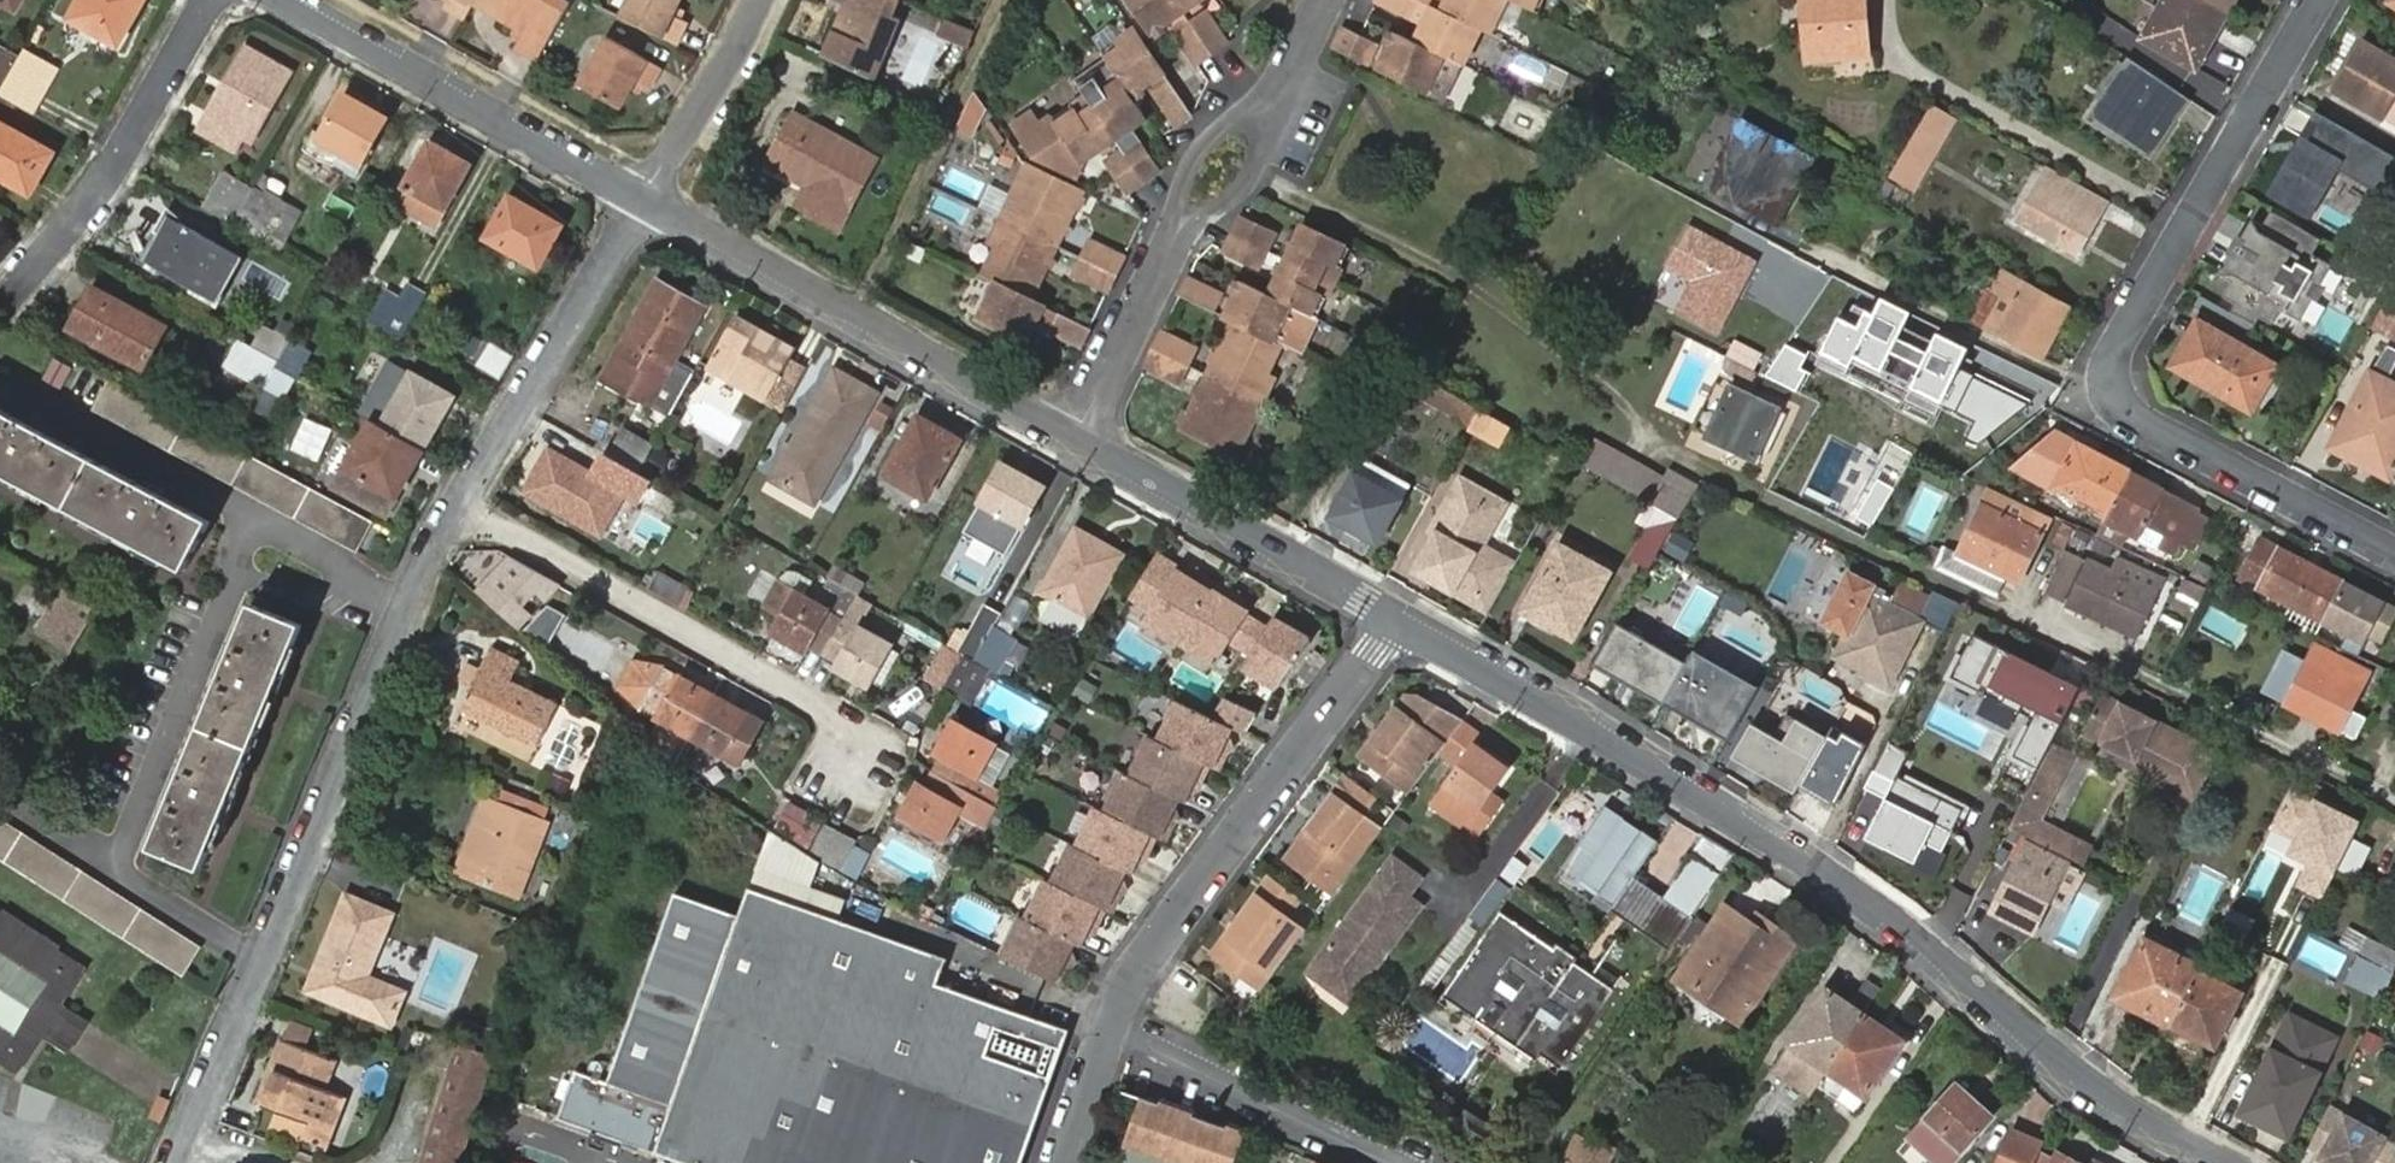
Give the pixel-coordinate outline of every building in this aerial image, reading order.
[(14,10),(20,0),(0,0),(0,2),(14,10)] [(68,17),(117,45),(138,7),(128,0),(78,0),(68,17)] [(469,0),(438,0),(436,4),(459,17),(469,0)] [(528,59),(562,1),(560,0),(501,0),(492,15),(507,24),(516,29),(511,36),(505,46),(528,59)] [(668,41),(679,20),(671,16),(664,12),(667,4),(669,0),(618,0),(611,14),(668,41)] [(890,0),(836,0),(837,1),(833,11),(826,25),(875,49),(892,16),(884,12),(890,0)] [(833,11),(837,1),(836,0),(829,0),(826,8),(833,11)] [(1175,0),(1129,0),(1149,30),(1181,9),(1175,0)] [(1181,9),(1194,0),(1175,0),(1181,9)] [(1439,9),(1430,5),(1412,40),(1393,31),(1376,66),(1423,90),(1441,54),(1460,64),(1477,28),(1487,32),(1503,0),(1444,0),(1439,9)] [(1406,14),(1413,0),(1377,0),(1406,14)] [(1536,12),(1542,0),(1511,0),(1536,12)] [(1834,59),(1862,58),(1858,0),(1805,0),(1809,62),(1834,59)] [(2212,0),(2167,0),(2145,38),(2196,67),(2228,10),(2212,0)] [(2228,10),(2234,0),(2212,0),(2228,10)] [(664,12),(671,16),(675,8),(667,4),(664,12)] [(1205,11),(1189,22),(1209,51),(1225,41),(1205,11)] [(948,21),(941,40),(972,51),(979,32),(948,21)] [(1209,51),(1189,22),(1174,32),(1194,61),(1209,51)] [(503,31),(511,36),(516,29),(507,24),(503,31)] [(1128,92),(1161,70),(1132,26),(1099,48),(1115,72),(1120,80),(1128,92)] [(1372,43),(1340,27),(1331,44),(1363,60),(1372,43)] [(632,76),(639,79),(644,82),(654,61),(598,35),(575,86),(617,106),(627,85),(632,76)] [(903,79),(922,87),(940,43),(921,35),(903,79)] [(2364,41),(2343,76),(2349,79),(2366,50),(2386,61),(2389,56),(2369,44),(2364,41)] [(243,48),(197,129),(234,150),(240,138),(249,142),(288,73),(243,48)] [(0,90),(0,97),(30,114),(55,68),(21,49),(11,68),(0,90)] [(2384,120),(2394,101),(2394,60),(2389,56),(2386,61),(2366,50),(2349,79),(2343,76),(2334,92),(2384,120)] [(2192,102),(2128,59),(2089,116),(2153,159),(2192,102)] [(11,68),(0,63),(0,90),(11,68)] [(1115,72),(1098,83),(1104,91),(1120,80),(1115,72)] [(634,88),(639,79),(632,76),(627,85),(634,88)] [(1082,94),(1111,137),(1143,115),(1128,92),(1120,80),(1104,91),(1098,83),(1082,94)] [(1190,112),(1169,82),(1154,93),(1173,123),(1190,112)] [(342,94),(317,139),(359,163),(384,117),(342,94)] [(1072,112),(1056,123),(1079,158),(1111,137),(1082,94),(1066,104),(1072,112)] [(957,130),(976,139),(992,104),(973,96),(957,130)] [(2384,120),(2394,126),(2394,101),(2384,120)] [(1066,104),(1050,114),(1056,123),(1072,112),(1066,104)] [(1912,188),(1955,117),(1932,105),(1891,175),(1912,188)] [(804,177),(799,185),(790,202),(835,228),(873,158),(790,110),(765,154),(804,177)] [(1815,160),(1741,121),(1705,189),(1779,228),(1815,160)] [(16,188),(20,184),(31,189),(46,161),(39,155),(41,149),(0,125),(0,179),(16,188)] [(2328,208),(2355,164),(2306,135),(2295,156),(2278,184),(2293,192),(2327,211),(2328,208)] [(1144,152),(1136,140),(1120,150),(1128,163),(1144,152)] [(428,142),(394,202),(434,224),(468,165),(428,142)] [(1128,163),(1120,150),(1105,160),(1113,172),(1128,163)] [(1144,152),(1128,163),(1113,172),(1124,189),(1155,168),(1144,152)] [(760,163),(799,185),(804,177),(765,154),(760,163)] [(1031,165),(1023,161),(1009,191),(1017,194),(1031,165)] [(1053,242),(1079,189),(1031,165),(1017,194),(1009,191),(997,214),(1053,242)] [(2050,169),(2031,202),(2048,212),(2067,178),(2050,169)] [(202,208),(232,224),(250,191),(221,175),(202,208)] [(2078,256),(2108,202),(2067,178),(2048,212),(2031,202),(2020,223),(2078,256)] [(1896,185),(1888,180),(1878,197),(1886,202),(1896,185)] [(301,214),(253,187),(250,191),(232,224),(280,250),(301,214)] [(324,209),(348,221),(356,206),(332,194),(324,209)] [(507,195),(484,238),(535,269),(560,225),(507,195)] [(2305,250),(2314,234),(2272,211),(2263,226),(2252,220),(2239,245),(2249,250),(2245,257),(2235,251),(2220,276),(2231,282),(2223,297),(2235,303),(2260,318),(2272,325),(2281,310),(2301,321),(2333,266),(2305,250)] [(1053,242),(997,214),(985,238),(994,242),(979,272),(1026,295),(1053,242)] [(1269,230),(1237,215),(1228,232),(1260,247),(1269,230)] [(166,223),(156,239),(156,240),(160,243),(150,262),(215,296),(235,260),(166,223)] [(1328,261),(1337,242),(1299,223),(1282,257),(1330,280),(1337,265),(1328,261)] [(1760,260),(1690,223),(1665,268),(1690,281),(1675,309),(1721,333),(1760,260)] [(1260,247),(1228,232),(1220,249),(1252,263),(1260,247)] [(994,242),(985,238),(970,268),(979,272),(994,242)] [(1088,239),(1080,255),(1112,271),(1120,254),(1088,239)] [(1080,255),(1071,272),(1103,287),(1112,271),(1080,255)] [(1330,280),(1282,257),(1265,292),(1277,298),(1286,302),(1286,303),(1304,311),(1313,292),(1322,297),(1330,280)] [(1996,281),(1990,277),(1983,290),(1968,317),(1986,327),(2043,357),(2070,308),(2002,271),(1996,281)] [(1216,291),(1183,275),(1175,293),(1207,308),(1216,291)] [(1026,295),(992,279),(974,314),(1022,338),(1039,303),(1026,295)] [(1277,298),(1265,292),(1238,279),(1221,315),(1229,319),(1268,338),(1278,320),(1269,315),(1277,298)] [(674,363),(704,307),(658,281),(625,341),(626,342),(621,352),(619,351),(603,379),(654,407),(655,405),(671,414),(694,374),(674,363)] [(397,339),(421,294),(406,286),(399,298),(383,290),(367,322),(397,339)] [(90,287),(66,328),(141,369),(166,327),(90,287)] [(1295,351),(1312,315),(1304,311),(1286,303),(1286,302),(1277,298),(1269,315),(1278,320),(1268,338),(1276,342),(1295,351)] [(2394,340),(2394,302),(2391,300),(2375,330),(2394,340)] [(1873,326),(1844,313),(1823,360),(1845,370),(1853,352),(1918,382),(1910,398),(1935,409),(1939,400),(1982,420),(1972,441),(1995,452),(2051,409),(1961,367),(1970,348),(1940,334),(1933,350),(1901,335),(1910,314),(1885,302),(1873,326)] [(2245,320),(2255,326),(2260,318),(2235,303),(2231,312),(2245,320)] [(1045,326),(1078,342),(1085,325),(1053,309),(1045,326)] [(784,409),(807,368),(790,359),(796,348),(774,335),(771,340),(758,333),(761,329),(736,315),(708,366),(784,409)] [(1268,338),(1229,319),(1202,372),(1258,399),(1268,380),(1259,376),(1276,342),(1268,338)] [(2179,363),(2255,405),(2278,366),(2202,323),(2179,363)] [(259,324),(247,345),(274,360),(286,339),(259,324)] [(771,340),(774,335),(761,329),(758,333),(771,340)] [(1158,329),(1149,346),(1181,361),(1190,345),(1158,329)] [(468,330),(460,345),(476,354),(484,339),(468,330)] [(272,364),(294,376),(309,351),(286,339),(274,360),(272,364)] [(247,345),(239,341),(226,365),(260,384),(272,364),(274,360),(247,345)] [(497,378),(512,354),(486,341),(474,364),(497,378)] [(1149,346),(1141,363),(1173,378),(1181,361),(1149,346)] [(272,364),(260,384),(282,398),(294,376),(272,364)] [(1404,366),(1385,392),(1389,394),(1400,401),(1408,388),(1425,397),(1429,389),(1445,398),(1440,407),(1471,425),(1480,409),(1408,368),(1404,366)] [(814,502),(876,392),(834,369),(772,480),(814,502)] [(379,424),(422,449),(452,396),(410,371),(379,424)] [(707,372),(683,422),(729,444),(742,418),(729,412),(741,388),(707,372)] [(1258,399),(1202,372),(1176,426),(1223,449),(1238,418),(1247,423),(1258,399)] [(2390,476),(2394,466),(2394,385),(2370,372),(2331,446),(2390,476)] [(352,551),(369,521),(226,444),(105,380),(91,410),(352,551)] [(1757,451),(1777,409),(1731,387),(1708,436),(1745,453),(1754,457),(1757,451)] [(1429,389),(1425,397),(1440,407),(1445,398),(1429,389)] [(182,570),(208,522),(0,411),(0,475),(182,570)] [(1838,457),(1850,417),(1829,411),(1817,451),(1838,457)] [(919,417),(886,475),(928,499),(962,440),(919,417)] [(394,496),(422,449),(379,424),(369,418),(341,468),(394,496)] [(625,427),(608,456),(639,473),(655,443),(625,427)] [(2128,477),(2130,472),(2117,465),(2054,432),(2013,466),(2056,490),(2058,487),(2108,514),(2128,477)] [(1659,474),(1597,440),(1582,466),(1612,483),(1644,500),(1659,474)] [(1914,455),(1887,440),(1846,512),(1874,527),(1914,455)] [(544,471),(530,495),(601,535),(606,526),(625,492),(549,449),(539,468),(544,471)] [(1409,486),(1363,461),(1355,475),(1331,518),(1377,544),(1401,501),(1409,486)] [(1003,513),(1024,525),(1046,487),(1003,463),(977,510),(999,522),(1003,513)] [(394,496),(341,468),(330,486),(383,514),(394,496)] [(525,492),(530,495),(544,471),(539,468),(525,492)] [(1659,474),(1644,500),(1650,503),(1678,519),(1699,485),(1671,469),(1666,478),(1659,474)] [(2173,495),(2130,472),(2128,477),(2108,514),(2105,520),(2136,536),(2159,548),(2174,557),(2180,544),(2192,550),(2209,518),(2197,512),(2199,508),(2173,495)] [(1505,502),(1460,477),(1434,522),(1438,523),(1411,571),(1485,613),(1513,564),(1480,546),(1505,502)] [(1977,563),(2003,575),(2019,583),(2043,533),(2050,518),(1990,489),(1983,505),(1959,554),(1977,563)] [(625,492),(606,526),(617,531),(636,498),(625,492)] [(1678,519),(1650,503),(1640,521),(1650,527),(1632,557),(1650,568),(1678,519)] [(1091,551),(1096,540),(1076,529),(1041,592),(1060,602),(1082,614),(1088,618),(1117,565),(1091,551)] [(2323,620),(2344,583),(2261,539),(2240,578),(2323,621),(2323,620)] [(1123,555),(1096,540),(1091,551),(1117,565),(1123,555)] [(1567,554),(1570,550),(1564,546),(1562,550),(1559,548),(1524,610),(1574,638),(1608,576),(1581,562),(1584,557),(1579,555),(1576,558),(1567,554)] [(1947,548),(1940,565),(1996,592),(2003,575),(1977,563),(1959,554),(1947,548)] [(1579,555),(1570,550),(1567,554),(1576,558),(1579,555)] [(2049,593),(2067,602),(2087,560),(2069,551),(2049,593)] [(547,577),(511,557),(477,593),(478,593),(479,594),(486,600),(509,620),(547,577)] [(2114,573),(2159,594),(2166,579),(2122,558),(2114,573)] [(1181,643),(1181,642),(1217,584),(1202,575),(1198,580),(1178,567),(1175,573),(1154,559),(1145,574),(1131,596),(1152,609),(1145,621),(1181,643)] [(2087,560),(2067,602),(2140,636),(2159,594),(2114,573),(2087,560)] [(2198,561),(2189,578),(2208,587),(2215,570),(2198,561)] [(834,567),(828,579),(841,586),(844,588),(857,595),(858,596),(865,584),(834,567)] [(845,617),(857,595),(844,588),(832,610),(831,610),(806,596),(815,580),(796,570),(790,568),(782,576),(767,602),(783,611),(774,627),(790,636),(788,640),(807,651),(808,651),(810,647),(824,655),(845,617)] [(657,571),(648,588),(680,606),(688,589),(657,571)] [(1959,603),(1935,591),(1920,621),(1887,604),(1891,595),(1871,585),(1849,574),(1825,621),(1847,632),(1835,656),(1860,669),(1863,663),(1892,678),(1921,622),(1944,633),(1959,603)] [(509,620),(519,630),(561,584),(547,577),(509,620)] [(2180,591),(2198,601),(2205,587),(2187,578),(2180,591)] [(2344,583),(2323,620),(2366,643),(2370,634),(2384,641),(2394,620),(2394,610),(2386,605),(2344,583)] [(1231,641),(1252,654),(1269,626),(1249,613),(1250,610),(1233,599),(1231,592),(1217,584),(1181,642),(1217,663),(1231,641)] [(95,609),(61,589),(37,629),(70,650),(95,609)] [(1021,594),(1009,621),(1021,627),(1033,599),(1021,594)] [(857,623),(869,602),(858,596),(857,595),(845,617),(857,623)] [(168,857),(244,765),(299,627),(248,605),(149,847),(168,857)] [(995,624),(1001,615),(985,605),(967,637),(959,653),(964,655),(975,662),(995,624)] [(1252,654),(1244,667),(1278,690),(1311,644),(1309,636),(1297,629),(1296,632),(1290,629),(1292,626),(1275,616),(1269,626),(1252,654)] [(858,625),(857,623),(845,617),(824,655),(837,662),(835,667),(836,667),(855,678),(857,674),(873,682),(894,645),(858,625)] [(1686,663),(1617,623),(1592,665),(1662,704),(1686,663)] [(1017,638),(995,624),(975,662),(1005,678),(1013,664),(1005,659),(1017,638)] [(790,636),(774,627),(772,631),(788,640),(790,636)] [(957,631),(948,646),(959,653),(967,637),(957,631)] [(2080,687),(1971,633),(1949,677),(2032,718),(2000,781),(2026,794),(2028,790),(2054,739),(2068,711),(2080,687)] [(2268,696),(2338,730),(2368,671),(2315,645),(2300,676),(2282,667),(2268,696)] [(461,708),(536,747),(557,704),(511,681),(520,662),(491,648),(461,708)] [(1759,688),(1693,651),(1686,663),(1662,704),(1729,741),(1759,688)] [(644,708),(652,695),(667,667),(654,660),(636,659),(622,686),(631,701),(644,708)] [(1863,663),(1860,669),(1889,684),(1892,678),(1863,663)] [(658,716),(693,735),(713,698),(698,690),(701,685),(681,675),(667,667),(652,695),(666,702),(658,716)] [(857,674),(855,678),(871,686),(873,682),(857,674)] [(713,698),(716,694),(701,685),(698,690),(713,698)] [(731,702),(716,694),(713,698),(729,707),(731,702)] [(644,708),(658,716),(666,702),(652,695),(644,708)] [(2157,781),(2179,791),(2202,745),(2102,695),(2086,726),(2105,735),(2101,743),(2135,760),(2131,768),(2157,781)] [(1225,697),(1212,718),(1236,731),(1245,735),(1256,713),(1225,697)] [(713,698),(693,735),(727,755),(730,749),(744,757),(764,720),(750,713),(731,702),(729,707),(713,698)] [(1366,758),(1411,791),(1430,764),(1440,751),(1463,722),(1419,701),(1406,704),(1366,758)] [(1236,731),(1212,718),(1181,702),(1161,741),(1209,766),(1218,771),(1227,753),(1225,751),(1236,731)] [(2390,722),(2394,714),(2394,706),(2388,702),(2380,717),(2390,722)] [(2083,719),(2068,711),(2054,739),(2069,746),(2083,719)] [(956,719),(947,735),(952,738),(961,721),(956,719)] [(1795,794),(1826,737),(1795,720),(1783,741),(1751,724),(1731,759),(1795,794)] [(941,758),(933,772),(970,792),(977,779),(977,778),(996,744),(998,742),(961,721),(952,738),(947,735),(937,754),(936,755),(941,758)] [(1463,722),(1440,751),(1461,766),(1448,784),(1480,807),(1491,793),(1508,769),(1476,746),(1482,737),(1463,722)] [(2105,735),(2086,726),(2083,733),(2101,743),(2105,735)] [(1161,741),(1151,736),(1133,775),(1181,800),(1187,803),(1198,782),(1201,783),(1209,766),(1161,741)] [(2054,739),(2028,790),(2048,800),(2074,748),(2069,746),(2054,739)] [(2098,751),(2131,768),(2135,760),(2101,743),(2098,751)] [(977,779),(993,788),(1012,753),(996,744),(977,778),(977,779)] [(244,769),(171,857),(203,870),(225,815),(230,802),(244,769)] [(1133,775),(1122,770),(1102,808),(1157,837),(1166,842),(1175,824),(1170,821),(1181,800),(1133,775)] [(1967,805),(1900,770),(1864,840),(1931,875),(1967,805)] [(970,792),(933,772),(926,785),(921,782),(920,784),(910,803),(915,805),(905,820),(942,842),(957,813),(986,830),(999,809),(990,804),(970,792)] [(1284,856),(1288,858),(1349,776),(1344,773),(1284,856)] [(1288,858),(1335,893),(1382,830),(1362,815),(1376,797),(1349,776),(1288,858)] [(1001,805),(1007,796),(993,788),(977,779),(970,792),(990,804),(999,809),(1001,805)] [(2175,799),(2179,791),(2157,781),(2153,788),(2175,799)] [(1480,807),(1448,784),(1434,804),(1479,836),(1503,802),(1491,793),(1480,807)] [(538,820),(544,805),(498,788),(492,802),(538,820)] [(2026,794),(2010,827),(2029,836),(2048,846),(2084,864),(2092,848),(2038,821),(2048,800),(2028,790),(2026,794)] [(454,871),(464,874),(492,802),(483,798),(454,871)] [(492,802),(464,874),(516,895),(543,822),(548,823),(553,809),(544,805),(538,820),(492,802)] [(915,805),(910,803),(901,818),(905,820),(915,805)] [(794,807),(785,824),(811,837),(819,821),(794,807)] [(1102,808),(1098,807),(1079,846),(1130,871),(1135,874),(1146,853),(1148,854),(1157,837),(1102,808)] [(2342,859),(2359,826),(2328,810),(2311,843),(2342,859)] [(561,813),(553,835),(564,840),(573,817),(561,813)] [(130,903),(0,820),(0,860),(108,929),(130,903)] [(824,823),(811,848),(826,859),(841,832),(824,823)] [(1618,900),(1655,845),(1638,833),(1634,839),(1618,828),(1607,844),(1596,836),(1592,842),(1584,837),(1565,865),(1618,900)] [(841,832),(826,859),(841,869),(856,841),(841,832)] [(2048,846),(2029,836),(1991,911),(2010,920),(2013,914),(2035,925),(2049,898),(2067,862),(2045,851),(2048,846)] [(2338,868),(2355,877),(2370,848),(2354,840),(2338,868)] [(1079,846),(1076,844),(1056,882),(1107,908),(1114,912),(1123,895),(1119,893),(1130,871),(1079,846)] [(847,871),(860,879),(874,855),(861,847),(847,871)] [(2011,853),(2000,847),(1992,862),(2003,868),(2011,853)] [(2084,870),(2067,862),(2049,898),(2065,907),(2084,870)] [(1213,953),(1217,956),(1274,878),(1270,875),(1213,953)] [(1307,932),(1301,940),(1321,954),(1324,950),(1363,977),(1402,924),(1416,905),(1379,877),(1342,928),(1321,913),(1307,932)] [(1217,956),(1264,991),(1297,945),(1301,940),(1307,932),(1287,918),(1301,898),(1274,878),(1217,956)] [(1030,917),(1080,943),(1086,946),(1096,924),(1098,925),(1107,908),(1056,882),(1050,879),(1030,917)] [(1071,1029),(940,982),(949,957),(750,886),(740,915),(672,1107),(574,1072),(558,1117),(687,1162),(1022,1162),(1071,1029)] [(672,1107),(740,915),(675,892),(607,1083),(672,1107)] [(328,973),(319,995),(391,1025),(404,993),(367,978),(385,932),(393,914),(348,895),(317,969),(328,973)] [(132,903),(111,929),(184,976),(202,948),(132,903)] [(1748,927),(1752,921),(1730,906),(1682,977),(1742,1017),(1797,937),(1770,918),(1763,928),(1759,935),(1748,927)] [(1006,954),(1064,984),(1073,966),(1069,965),(1080,943),(1030,917),(1024,914),(1006,954)] [(2013,914),(2010,920),(2032,931),(2035,925),(2013,914)] [(1613,989),(1503,915),(1445,1000),(1555,1074),(1613,989)] [(78,966),(0,917),(0,1060),(27,1027),(23,1024),(17,1033),(11,1028),(41,983),(47,988),(41,996),(49,1000),(78,966)] [(1763,928),(1752,921),(1748,927),(1759,935),(1763,928)] [(1324,950),(1321,954),(1309,971),(1354,1004),(1409,930),(1402,924),(1363,977),(1324,950)] [(2394,972),(2394,950),(2370,937),(2360,955),(2394,972)] [(2199,972),(2201,968),(2145,940),(2116,997),(2172,1025),(2199,972)] [(2387,988),(2394,974),(2394,972),(2360,955),(2352,971),(2387,988)] [(81,965),(51,1001),(57,1006),(82,965),(81,965)] [(308,990),(319,995),(328,973),(317,969),(308,990)] [(2199,972),(2172,1025),(2215,1047),(2242,994),(2199,972)] [(1818,1087),(1830,1070),(1831,1067),(1866,1016),(1828,990),(1775,1069),(1813,1094),(1816,1090),(1818,1087)] [(30,1026),(40,1032),(63,1047),(81,1021),(57,1006),(51,1001),(30,1026)] [(1905,1042),(1866,1016),(1831,1067),(1857,1084),(1844,1103),(1856,1111),(1905,1042)] [(292,1021),(285,1039),(308,1048),(315,1030),(292,1021)] [(461,1045),(493,1054),(499,1035),(467,1024),(461,1045)] [(0,1062),(15,1071),(40,1032),(30,1026),(0,1062)] [(270,1087),(264,1085),(257,1103),(263,1105),(279,1112),(272,1129),(325,1149),(346,1097),(325,1089),(311,1083),(322,1054),(282,1039),(271,1068),(270,1069),(276,1071),(270,1087)] [(494,1055),(493,1054),(461,1045),(452,1070),(423,1162),(460,1162),(494,1055)] [(2287,1136),(2318,1074),(2272,1051),(2241,1114),(2287,1136)] [(311,1083),(325,1089),(336,1059),(322,1054),(311,1083)] [(270,1069),(264,1085),(270,1087),(276,1071),(270,1069)] [(1927,1118),(1963,1151),(1995,1116),(1958,1083),(1927,1118)] [(1135,1162),(1157,1162),(1179,1102),(1164,1097),(1161,1104),(1142,1097),(1120,1158),(1135,1162)] [(1157,1162),(1195,1162),(1211,1122),(1198,1117),(1193,1107),(1179,1102),(1157,1162)] [(1461,1126),(1493,1140),(1502,1122),(1469,1107),(1461,1126)] [(2329,1107),(2324,1119),(2310,1145),(2325,1154),(2323,1159),(2330,1162),(2369,1162),(2383,1137),(2329,1107)] [(1963,1151),(1927,1118),(1915,1131),(1951,1162),(1952,1162),(1963,1151)] [(1195,1162),(1234,1162),(1248,1129),(1231,1123),(1228,1128),(1211,1122),(1195,1162)] [(2043,1143),(2013,1130),(1999,1162),(2035,1162),(2043,1143)] [(1613,1148),(1600,1141),(1598,1145),(1578,1135),(1567,1155),(1583,1162),(1590,1162),(1591,1161),(1595,1162),(1607,1162),(1613,1148)] [(2383,1137),(2369,1162),(2394,1162),(2394,1144),(2383,1137)] [(2058,1153),(2053,1162),(2078,1162),(2058,1153)]
